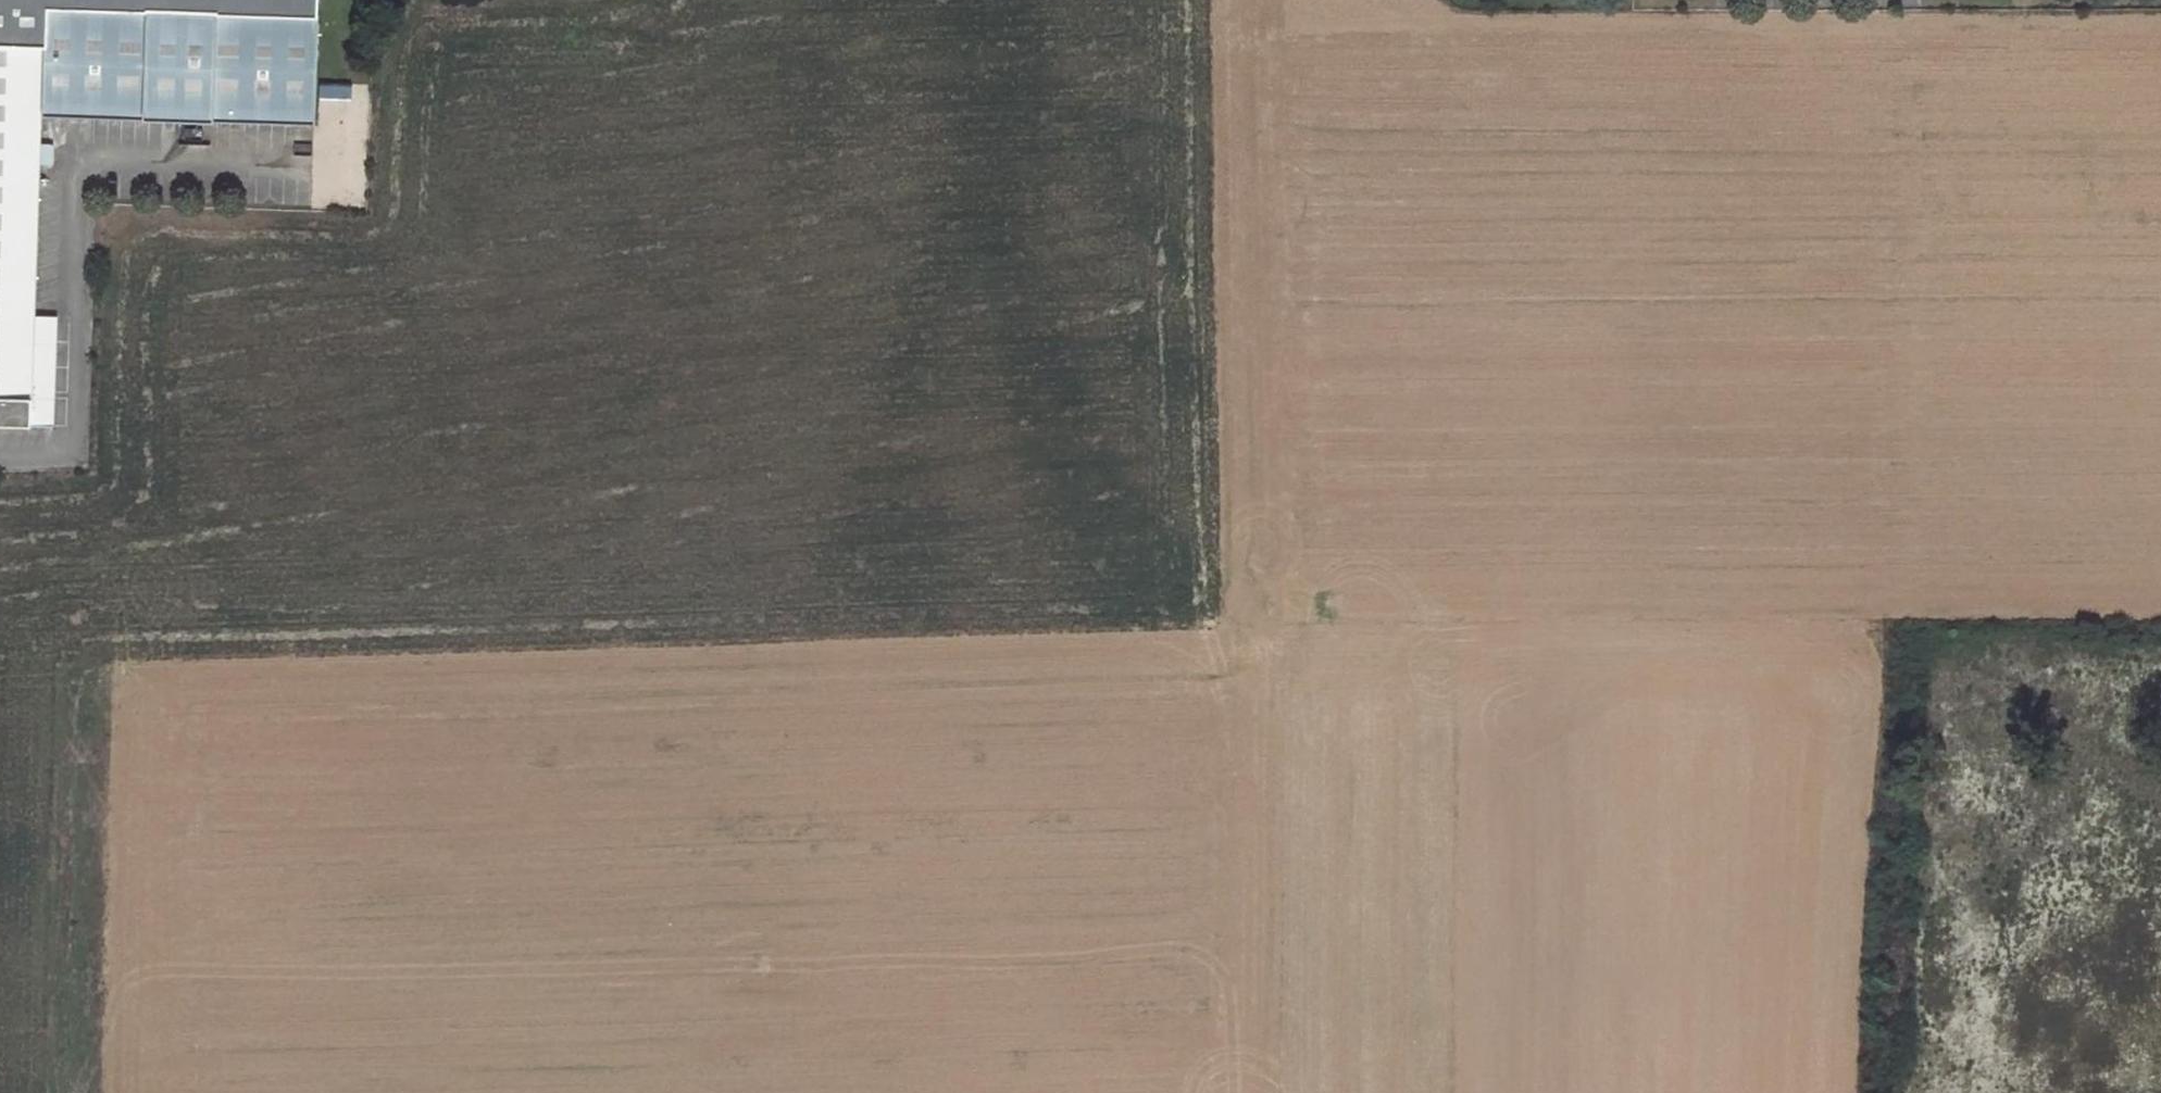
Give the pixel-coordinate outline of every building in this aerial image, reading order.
[(56,432),(60,323),(30,322),(39,110),(312,118),(317,0),(0,0),(0,430),(56,432)]
